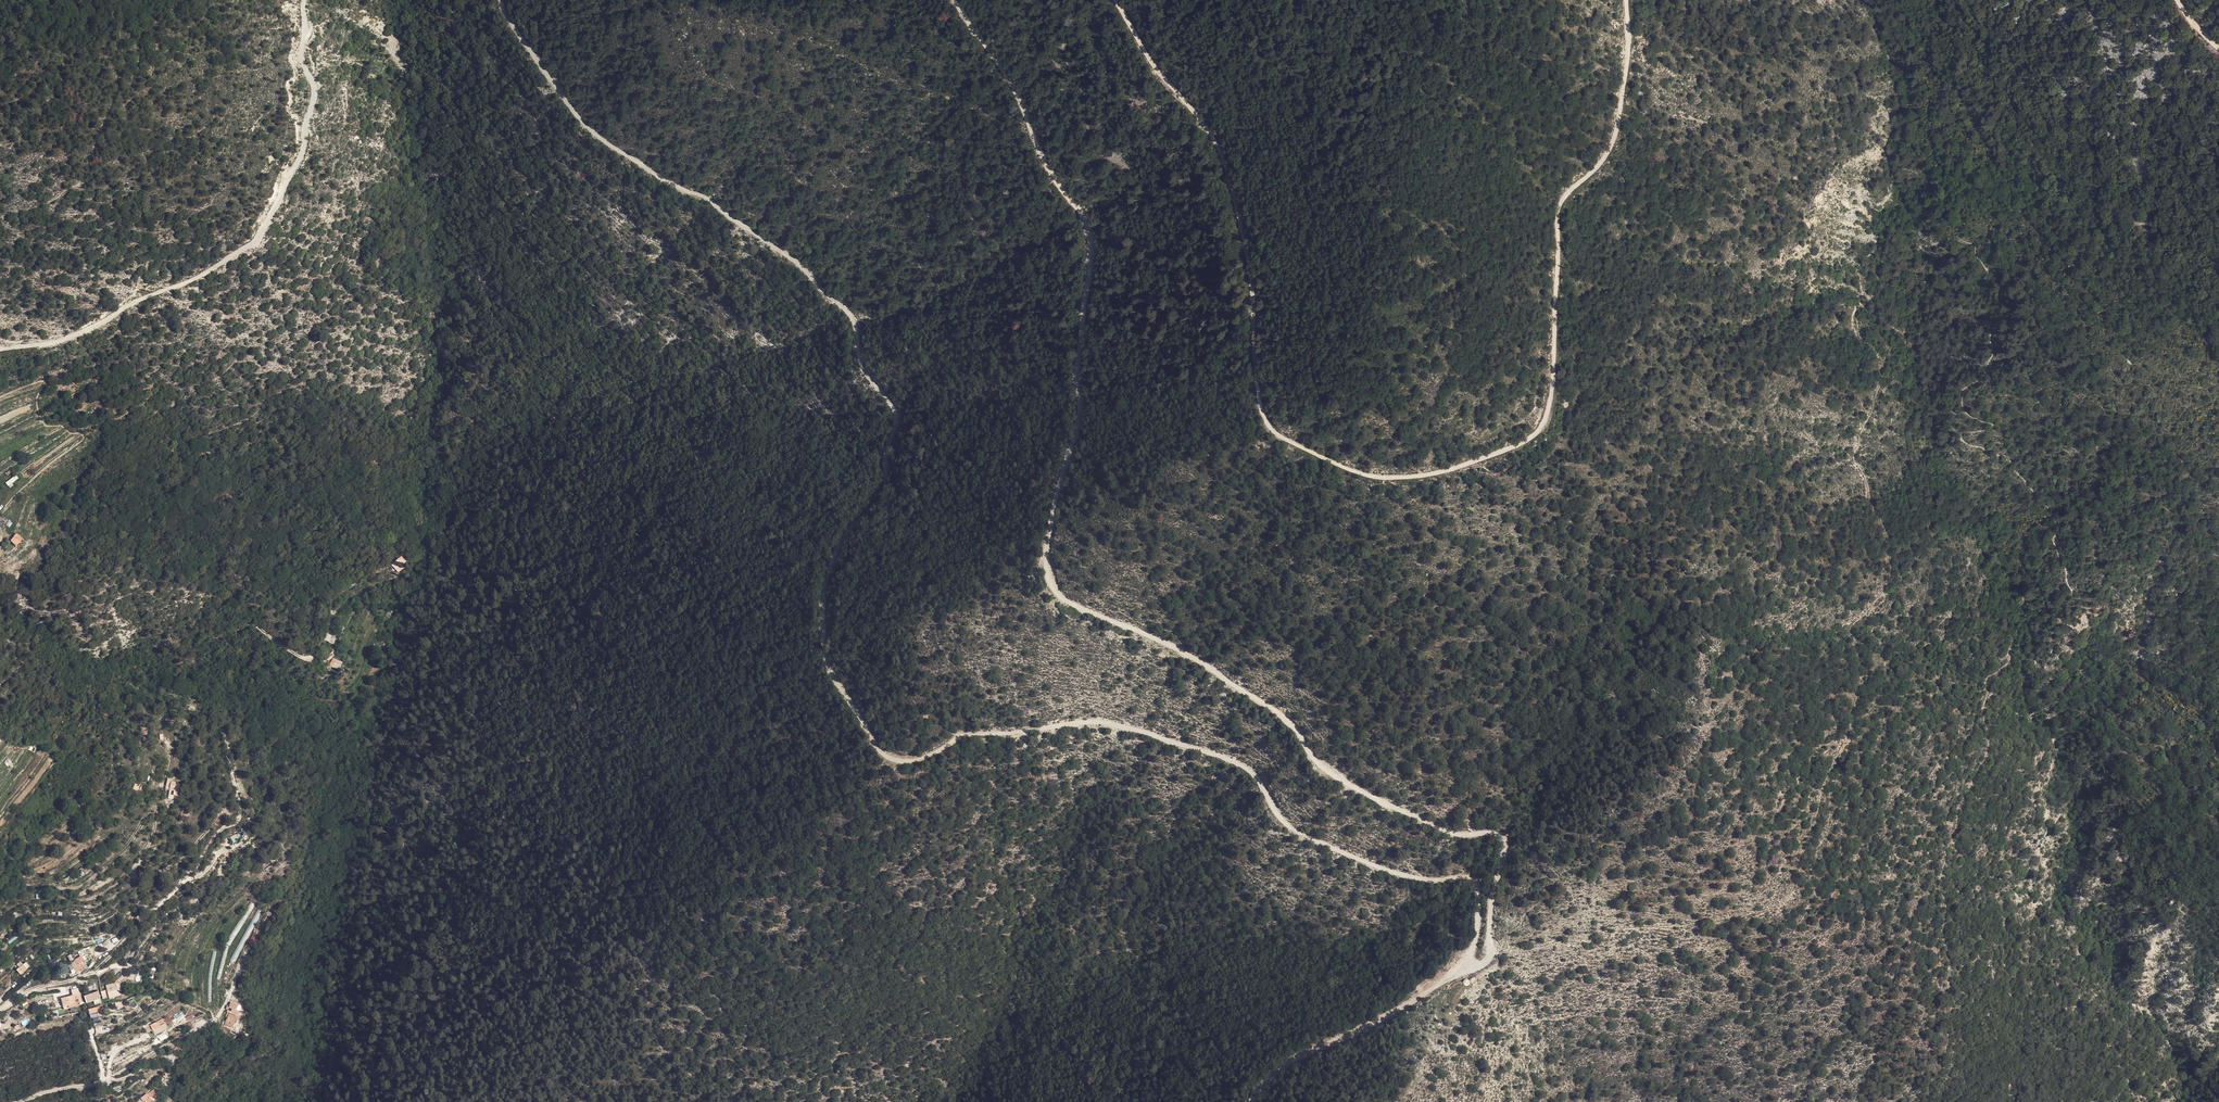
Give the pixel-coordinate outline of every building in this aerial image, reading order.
[(15,475),(5,483),(8,486),(18,478),(15,475)] [(17,546),(20,542),(14,537),(7,545),(12,550),(17,546)] [(26,547),(20,542),(17,546),(23,551),(26,547)] [(7,545),(1,551),(6,556),(12,550),(7,545)] [(398,573),(405,567),(402,564),(406,561),(402,555),(391,564),(398,573)] [(399,568),(392,572),(397,582),(404,579),(399,568)] [(1549,584),(1552,592),(1559,589),(1556,581),(1549,584)] [(378,587),(367,592),(371,600),(379,597),(378,595),(381,593),(378,587)] [(327,633),(325,641),(334,643),(336,636),(327,633)] [(327,662),(321,668),(324,670),(323,671),(329,676),(331,673),(327,669),(330,666),(327,662)] [(174,795),(178,795),(181,781),(167,778),(165,789),(169,790),(168,798),(173,799),(174,795)] [(229,836),(231,844),(243,840),(240,833),(229,836)] [(254,944),(260,936),(255,932),(249,940),(254,944)] [(81,957),(74,961),(77,966),(73,968),(77,974),(80,971),(81,972),(88,968),(84,963),(88,960),(85,955),(81,957)] [(16,966),(12,969),(15,972),(12,975),(15,979),(25,972),(22,967),(18,969),(16,966)] [(94,998),(86,1000),(88,1006),(93,1004),(95,1004),(94,998)] [(57,1009),(62,1007),(69,1006),(68,1005),(67,1000),(56,1003),(57,1009)] [(86,1000),(80,1001),(81,1008),(88,1006),(86,1000)] [(230,1015),(233,1016),(235,1011),(234,1009),(225,1005),(222,1012),(221,1011),(220,1015),(221,1015),(220,1017),(221,1017),(223,1012),(224,1009),(231,1011),(230,1015)] [(221,1023),(229,1027),(233,1016),(230,1015),(231,1011),(224,1009),(223,1012),(221,1017),(222,1017),(220,1022),(221,1023)] [(146,1035),(154,1031),(159,1029),(156,1023),(139,1032),(141,1038),(146,1035)] [(227,1033),(229,1027),(221,1023),(218,1029),(227,1033)] [(156,1035),(154,1031),(146,1035),(148,1039),(156,1035)] [(151,1098),(154,1101),(160,1097),(157,1093),(151,1098)]
